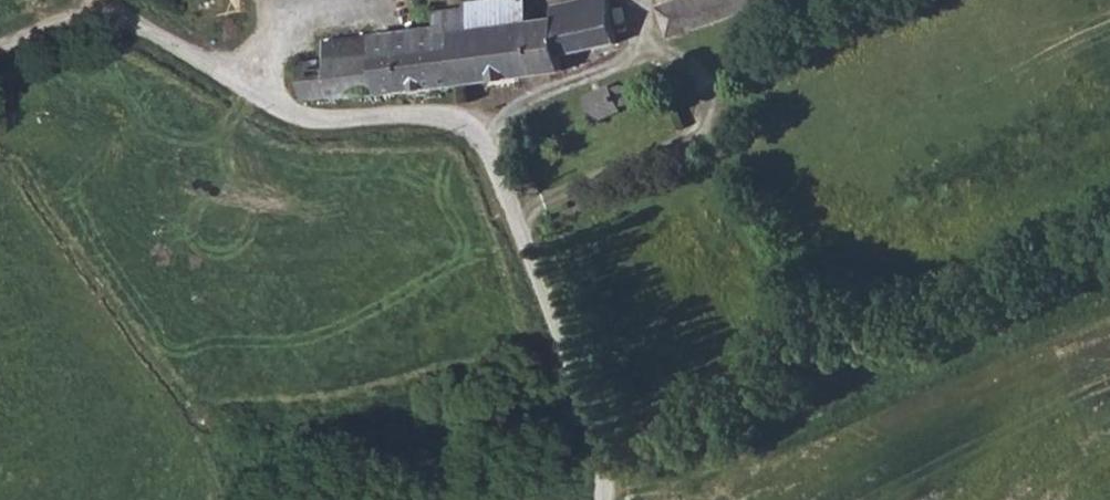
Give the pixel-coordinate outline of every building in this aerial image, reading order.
[(668,41),(788,0),(677,0),(656,7),(668,41)] [(445,37),(450,86),(551,75),(550,66),(605,51),(594,6),(532,20),(533,31),(511,34),(507,7),(504,7),(453,14),(456,36),(445,37)] [(296,64),(301,103),(450,86),(445,37),(456,36),(453,14),(422,18),(423,34),(310,47),(312,64),(296,64)] [(575,111),(582,129),(595,124),(612,117),(613,114),(612,109),(610,105),(607,102),(605,101),(601,101),(575,111)]
